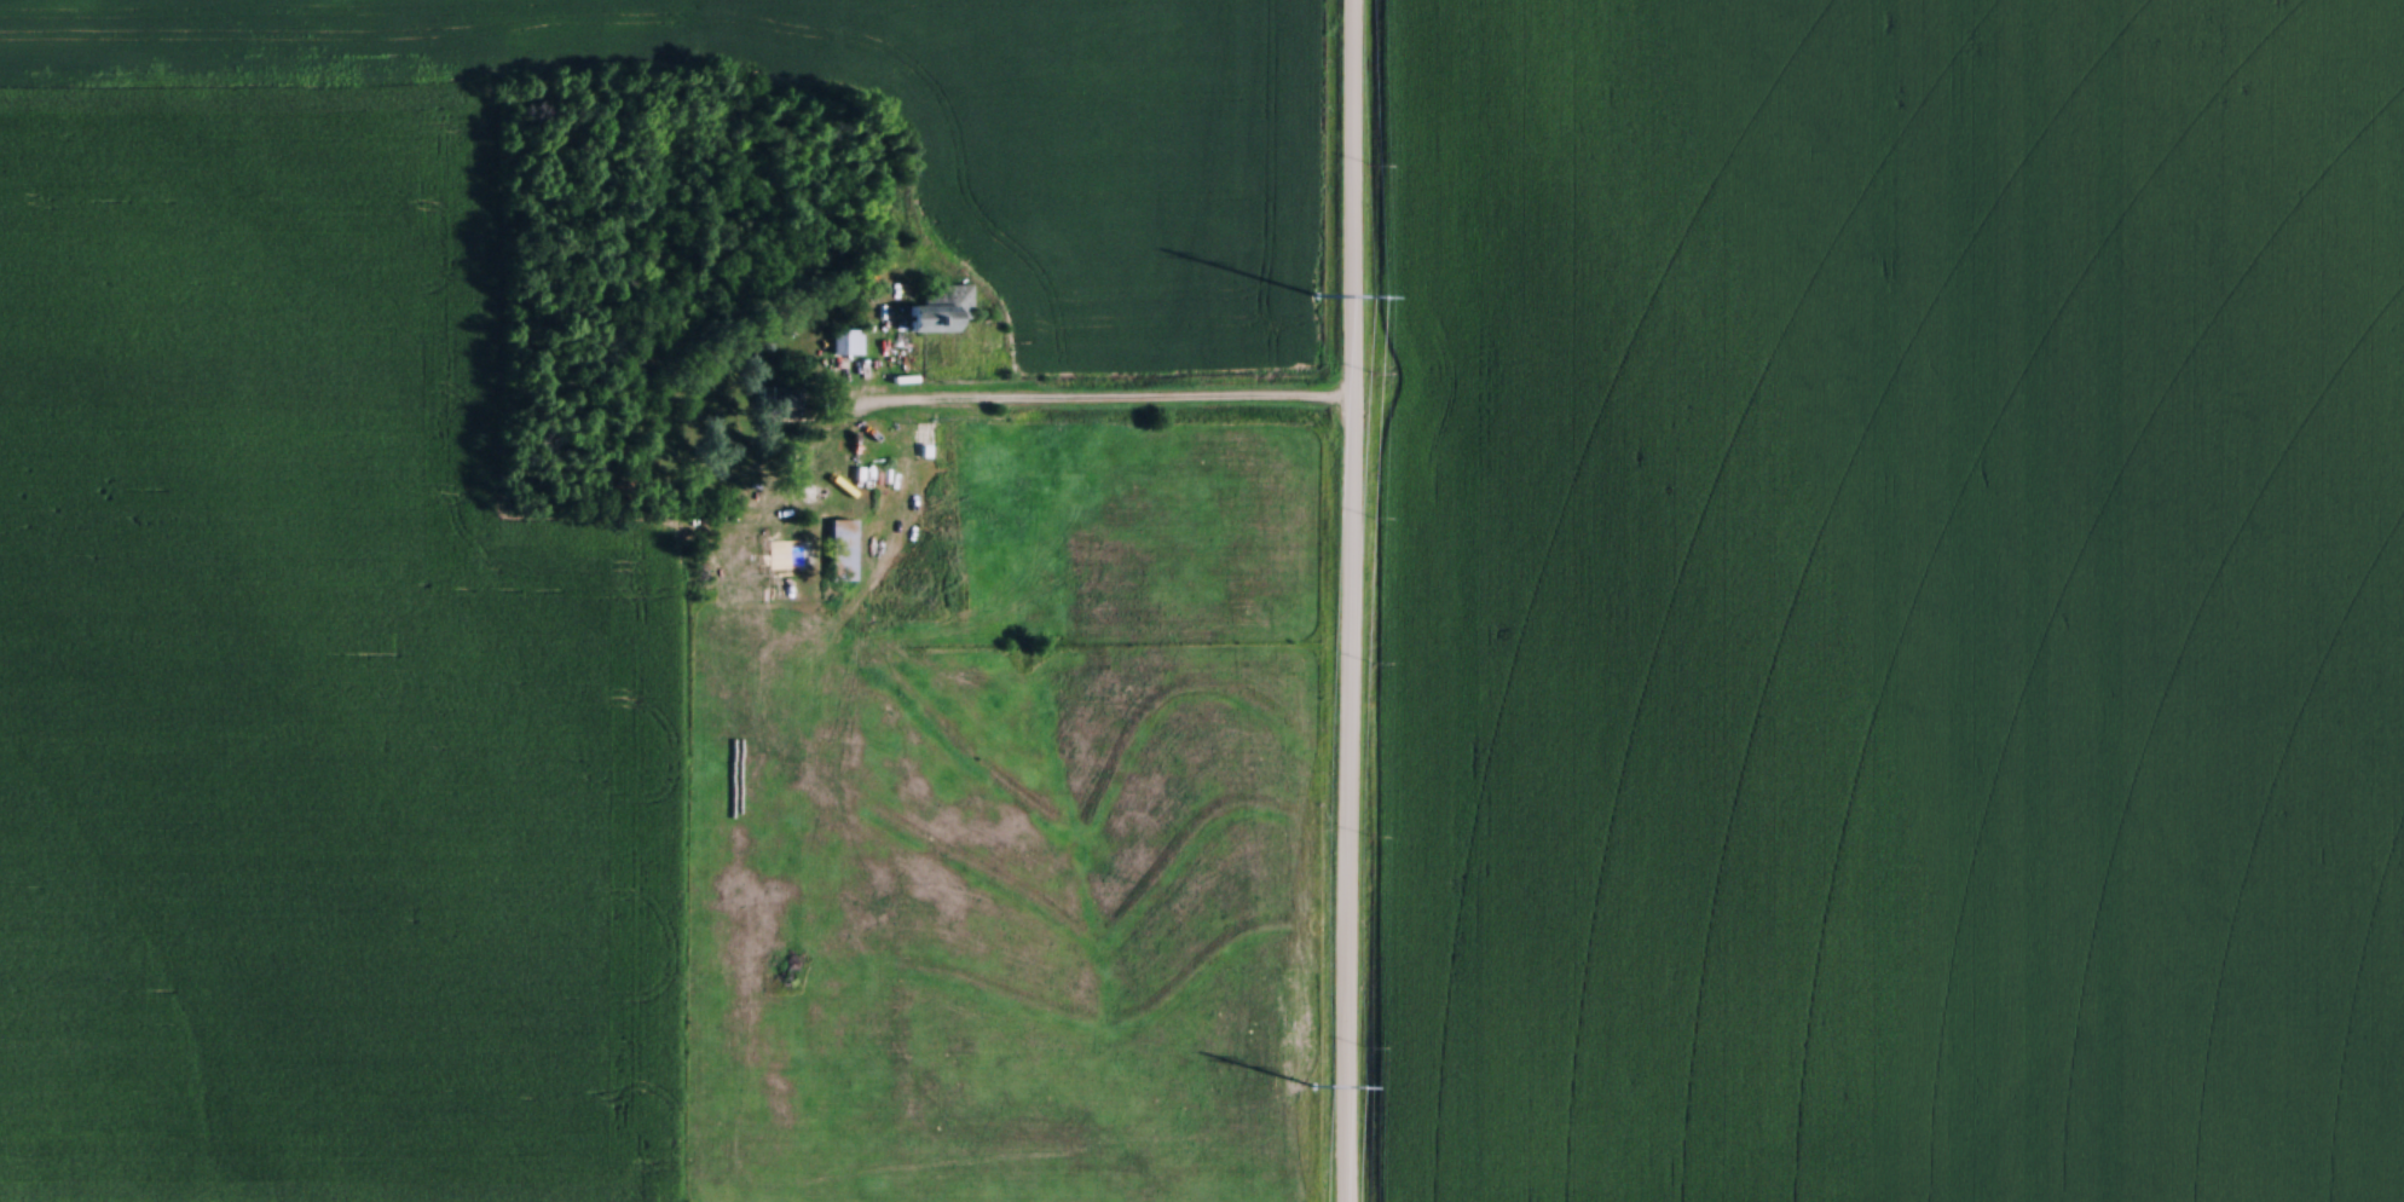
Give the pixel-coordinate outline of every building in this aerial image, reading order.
[(969,284),(920,284),(920,307),(903,308),(904,332),(950,332),(950,319),(970,319),(969,284)] [(832,355),(862,355),(862,330),(832,330),(832,355)] [(773,409),(793,410),(794,385),(774,384),(773,409)] [(830,581),(851,581),(850,519),(830,519),(830,581)]
